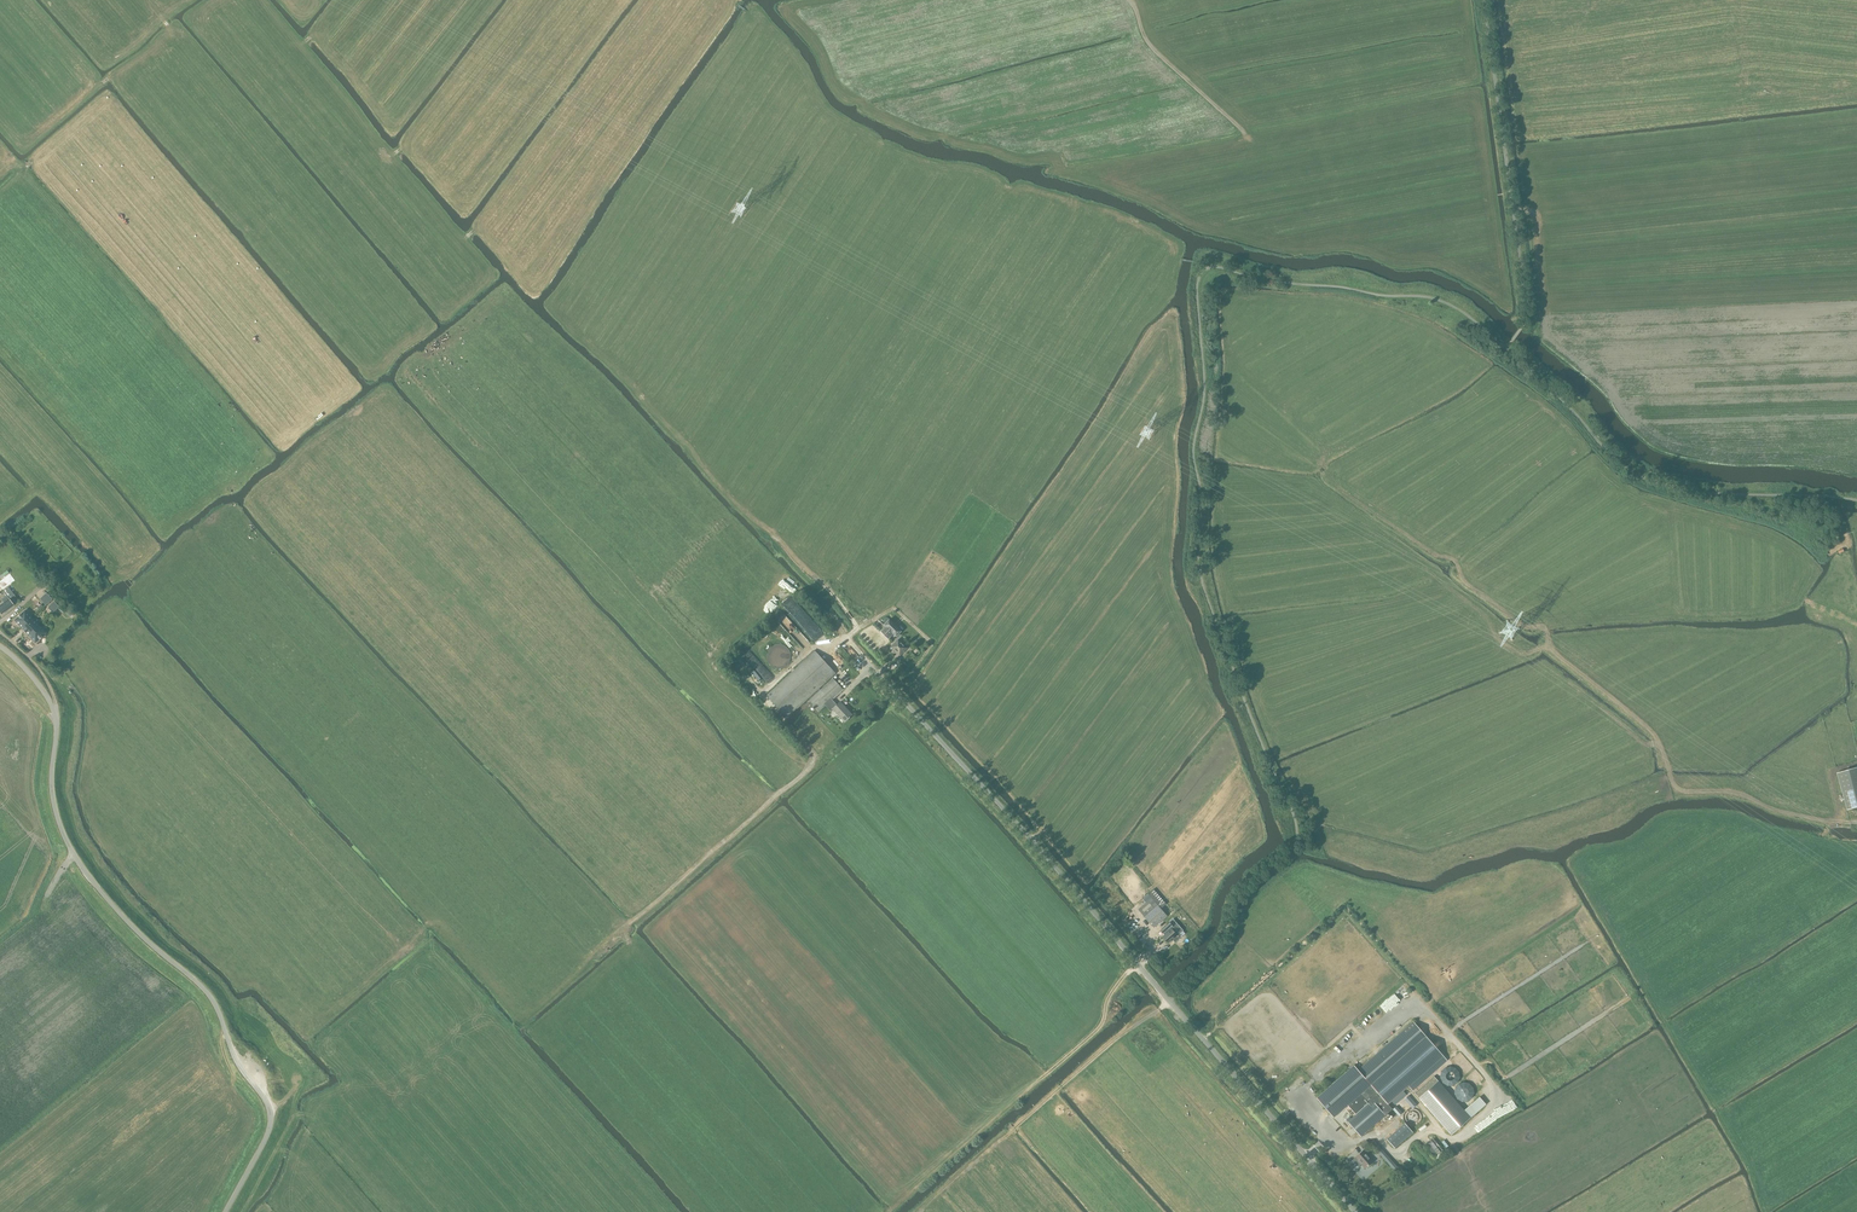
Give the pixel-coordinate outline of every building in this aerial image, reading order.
[(0,581),(0,586),(14,605),(19,601),(2,579),(0,581)] [(38,595),(41,598),(47,591),(44,588),(38,595)] [(41,598),(46,604),(53,599),(47,592),(41,598)] [(791,596),(783,603),(789,610),(794,605),(797,608),(800,606),(791,596)] [(0,606),(0,612),(1,614),(14,605),(9,599),(0,606)] [(14,620),(22,628),(32,618),(25,610),(14,620)] [(22,628),(28,635),(39,625),(32,618),(22,628)] [(808,634),(817,631),(813,619),(808,621),(809,624),(805,625),(808,634)] [(789,620),(782,626),(805,649),(811,642),(789,620)] [(881,631),(888,639),(893,634),(897,637),(902,631),(889,620),(884,625),(886,626),(881,631)] [(39,625),(28,635),(36,643),(46,633),(39,625)] [(891,647),(900,655),(907,648),(898,640),(891,647)] [(792,657),(791,655),(791,653),(790,651),(788,649),(786,648),(784,647),(782,646),(781,646),(779,646),(777,647),(775,648),(773,649),(771,651),(770,653),(770,655),(770,657),(770,659),(770,661),(771,663),(773,665),(774,666),(776,667),(778,668),(780,668),(782,668),(784,667),(786,667),(788,665),(790,663),(791,661),(791,660),(792,657)] [(787,718),(818,690),(836,673),(815,651),(767,696),(787,718)] [(833,679),(819,691),(808,701),(819,712),(826,706),(831,711),(833,709),(845,722),(853,715),(841,702),(837,705),(832,700),(843,690),(833,679)] [(1846,810),(1856,807),(1856,772),(1856,770),(1837,775),(1846,810)] [(1138,910),(1144,917),(1154,928),(1167,916),(1161,908),(1166,904),(1153,889),(1151,891),(1143,899),(1146,903),(1138,910)] [(1162,937),(1168,944),(1174,938),(1177,941),(1182,936),(1180,933),(1177,935),(1171,928),(1162,937)] [(1334,1117),(1339,1112),(1348,1105),(1356,1114),(1348,1121),(1361,1136),(1392,1109),(1388,1104),(1408,1086),(1412,1091),(1447,1060),(1413,1021),(1358,1070),(1354,1065),(1317,1098),(1334,1117)] [(1455,1084),(1462,1071),(1447,1064),(1443,1072),(1444,1072),(1442,1078),(1455,1084)] [(1414,1093),(1451,1135),(1486,1104),(1479,1097),(1464,1110),(1434,1076),(1414,1093)] [(1475,1085),(1457,1081),(1453,1097),(1471,1101),(1475,1085)] [(1413,1108),(1417,1104),(1409,1094),(1404,1098),(1413,1108)] [(1399,1115),(1403,1112),(1396,1105),(1393,1108),(1399,1115)] [(1413,1132),(1405,1123),(1386,1139),(1394,1148),(1413,1132)] [(1426,1145),(1436,1157),(1442,1152),(1432,1140),(1426,1145)] [(1395,1170),(1399,1166),(1383,1149),(1379,1153),(1395,1170)] [(1356,1157),(1365,1168),(1373,1161),(1363,1150),(1356,1157)]
